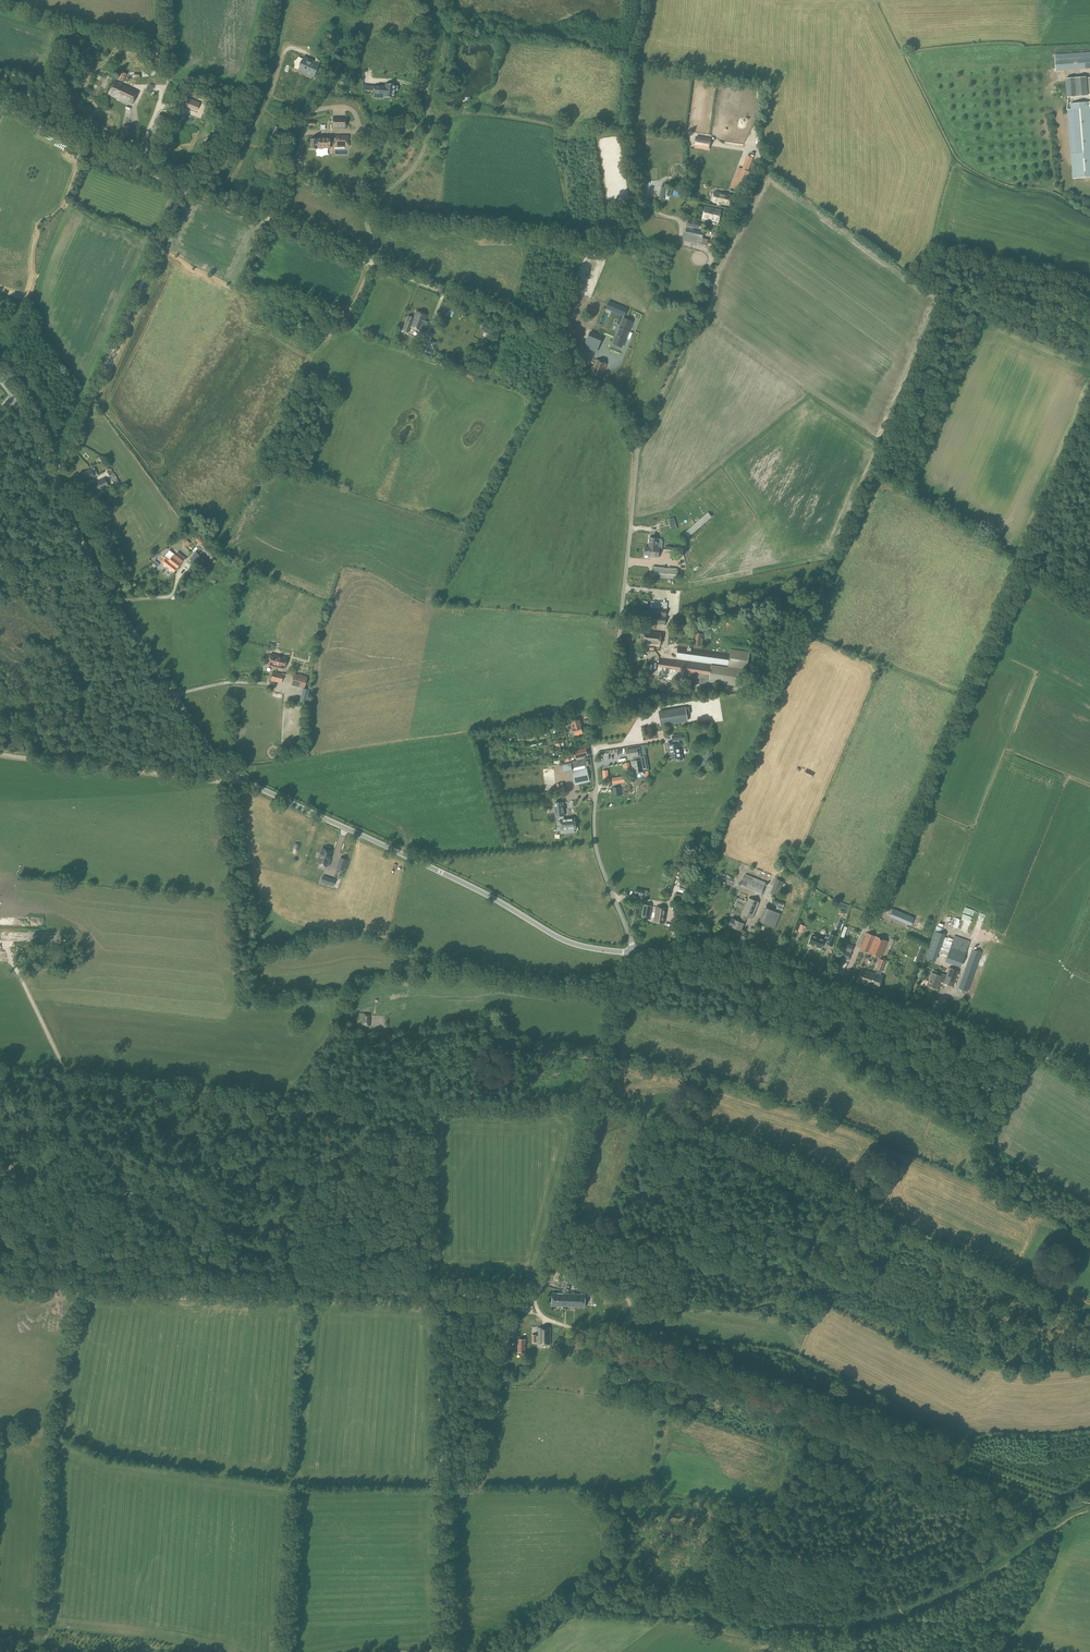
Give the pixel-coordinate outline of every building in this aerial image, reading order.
[(1055,53),(1055,59),(1056,68),(1056,71),(1066,70),(1089,68),(1089,50),(1055,53)] [(304,57),(300,68),(310,72),(309,75),(314,77),(319,64),(314,61),(314,62),(309,60),(309,59),(304,57)] [(128,75),(123,72),(119,80),(124,82),(128,75)] [(131,105),(137,91),(115,81),(109,94),(131,105)] [(374,85),(374,94),(384,95),(384,97),(395,98),(396,91),(397,91),(398,86),(395,86),(395,85),(385,84),(385,86),(374,85)] [(197,111),(200,103),(185,97),(181,104),(197,111)] [(527,106),(528,102),(507,99),(506,105),(522,108),(522,105),(527,106)] [(1088,108),(1088,103),(1071,104),(1071,109),(1068,109),(1073,179),(1089,177),(1089,108),(1088,108)] [(346,129),(346,117),(345,117),(345,118),(342,118),(342,117),(341,117),(341,118),(338,118),(338,117),(337,117),(337,118),(334,118),(334,117),(333,117),(334,129),(346,129)] [(133,140),(136,128),(123,125),(121,137),(133,140)] [(349,146),(349,136),(339,136),(339,140),(333,140),(330,140),(330,138),(318,138),(318,140),(317,140),(316,139),(310,139),(310,149),(317,149),(317,148),(318,148),(319,148),(319,149),(324,149),(324,148),(330,148),(330,145),(333,145),(333,146),(349,146)] [(709,150),(710,140),(697,138),(695,147),(709,150)] [(747,156),(742,169),(738,168),(732,186),(746,191),(753,173),(748,171),(753,158),(747,156)] [(721,206),(722,203),(729,205),(731,196),(715,193),(713,202),(717,202),(717,205),(721,206)] [(712,211),(713,208),(705,207),(702,219),(711,221),(713,211),(712,211)] [(713,211),(711,221),(719,222),(721,210),(713,208),(712,211),(713,211)] [(698,229),(700,223),(688,221),(687,227),(694,228),(698,229)] [(685,235),(694,237),(695,231),(687,229),(685,235)] [(694,237),(702,239),(704,232),(695,231),(694,237)] [(610,298),(590,302),(591,309),(611,305),(610,298)] [(619,313),(622,307),(615,304),(612,310),(619,313)] [(416,311),(410,327),(421,331),(427,316),(416,311)] [(623,346),(632,322),(623,318),(614,342),(623,346)] [(494,328),(484,323),(481,330),(490,335),(494,328)] [(591,332),(584,347),(590,350),(594,341),(600,343),(603,337),(591,332)] [(596,359),(590,374),(601,378),(607,364),(596,359)] [(94,468),(90,470),(77,477),(81,484),(94,477),(98,475),(94,468)] [(111,469),(107,471),(115,487),(120,485),(114,473),(113,474),(111,469)] [(105,478),(85,487),(90,496),(109,487),(105,478)] [(684,542),(712,517),(708,512),(679,537),(684,542)] [(109,545),(113,543),(115,542),(113,537),(111,538),(110,538),(105,526),(103,527),(102,528),(109,545)] [(199,537),(196,541),(201,545),(204,541),(199,537)] [(649,548),(658,548),(659,539),(650,538),(649,548)] [(215,555),(206,543),(201,547),(211,559),(215,555)] [(658,548),(649,548),(645,547),(644,555),(649,556),(649,557),(659,558),(660,549),(658,548)] [(196,552),(189,559),(195,564),(202,557),(196,552)] [(168,554),(166,556),(165,555),(160,562),(174,572),(177,569),(183,561),(174,554),(172,557),(168,554)] [(692,574),(700,567),(698,564),(690,571),(692,574)] [(654,567),(653,578),(653,580),(655,580),(655,578),(677,580),(677,578),(680,578),(681,570),(678,570),(678,569),(654,567)] [(650,607),(648,623),(666,625),(668,602),(651,601),(650,607)] [(660,645),(661,633),(645,632),(643,643),(660,645)] [(696,633),(694,645),(701,646),(701,642),(701,638),(702,638),(702,633),(696,633)] [(663,679),(708,685),(709,683),(740,687),(742,669),(747,670),(750,652),(731,649),(730,653),(678,646),(676,660),(659,658),(657,678),(663,679)] [(287,658),(271,654),(269,666),(284,669),(287,658)] [(283,674),(273,672),(271,681),(281,683),(283,674)] [(300,702),(306,703),(310,690),(304,688),(307,678),(294,675),(291,686),(303,689),(300,702)] [(688,721),(687,715),(690,714),(689,707),(659,712),(661,725),(688,721)] [(572,735),(575,734),(575,736),(579,735),(579,734),(582,733),(581,724),(582,724),(581,719),(571,722),(567,723),(568,726),(572,725),(572,728),(574,728),(574,729),(571,730),(572,735)] [(667,743),(668,750),(671,750),(672,759),(678,758),(678,760),(683,760),(682,755),(680,755),(679,750),(681,749),(680,744),(679,744),(679,740),(683,739),(682,735),(673,736),(673,741),(674,741),(674,745),(672,745),(672,743),(667,743)] [(637,748),(627,750),(628,758),(639,756),(637,748)] [(586,749),(574,751),(575,758),(587,755),(586,749)] [(643,771),(642,760),(631,762),(633,773),(643,771)] [(563,764),(564,772),(570,771),(569,769),(571,768),(570,763),(563,764)] [(590,781),(587,769),(572,772),(575,784),(590,781)] [(556,816),(560,816),(561,820),(562,833),(570,832),(569,829),(576,829),(575,818),(564,819),(563,816),(564,816),(563,803),(555,803),(556,816)] [(924,842),(931,827),(926,825),(919,840),(924,842)] [(328,859),(331,851),(323,849),(318,863),(326,866),(327,864),(329,865),(331,860),(328,859)] [(344,871),(347,860),(340,858),(336,869),(344,871)] [(302,876),(305,864),(299,862),(296,875),(302,876)] [(761,895),(766,883),(746,874),(740,887),(761,895)] [(333,886),(336,880),(322,876),(320,882),(333,886)] [(776,879),(770,894),(778,897),(784,882),(776,879)] [(675,885),(674,889),(671,888),(670,892),(683,895),(685,887),(675,885)] [(637,888),(635,894),(643,897),(644,891),(637,888)] [(749,898),(739,922),(731,919),(729,926),(733,927),(732,928),(741,931),(744,924),(747,917),(752,919),(759,902),(749,898)] [(782,911),(785,904),(773,899),(771,903),(778,905),(777,909),(782,911)] [(650,918),(652,906),(644,905),(642,917),(650,918)] [(664,924),(667,909),(657,907),(654,922),(664,924)] [(775,929),(781,914),(765,907),(759,922),(775,929)] [(914,918),(893,908),(889,917),(911,926),(914,918)] [(992,942),(995,932),(989,930),(986,940),(992,942)] [(938,954),(947,957),(945,962),(961,967),(970,941),(954,936),(953,939),(948,938),(948,939),(944,937),(945,935),(935,931),(925,958),(936,961),(938,954)] [(867,933),(860,949),(881,958),(882,956),(885,957),(886,953),(884,952),(888,942),(867,933)] [(813,934),(812,936),(809,943),(822,948),(824,943),(827,944),(826,944),(833,947),(836,936),(830,934),(829,938),(826,937),(824,940),(817,938),(818,936),(813,934)] [(982,953),(972,949),(958,989),(968,992),(982,953)] [(876,969),(882,971),(885,961),(886,959),(882,957),(882,960),(880,959),(876,969)] [(959,971),(949,968),(946,975),(942,974),(941,976),(938,975),(939,973),(935,971),(934,974),(932,973),(927,986),(937,989),(940,982),(943,983),(954,987),(959,971)] [(880,975),(882,971),(876,969),(876,970),(877,971),(876,974),(862,969),(857,982),(878,989),(883,976),(880,975)] [(363,1013),(361,1026),(370,1027),(370,1019),(369,1019),(370,1014),(363,1013)] [(568,1293),(571,1282),(565,1281),(563,1291),(568,1293)] [(585,1294),(553,1293),(552,1306),(585,1307),(585,1294)] [(551,1328),(538,1328),(538,1338),(532,1338),(532,1345),(538,1345),(551,1344),(551,1328)] [(518,1345),(518,1353),(525,1353),(526,1339),(517,1339),(517,1345),(518,1345)]
